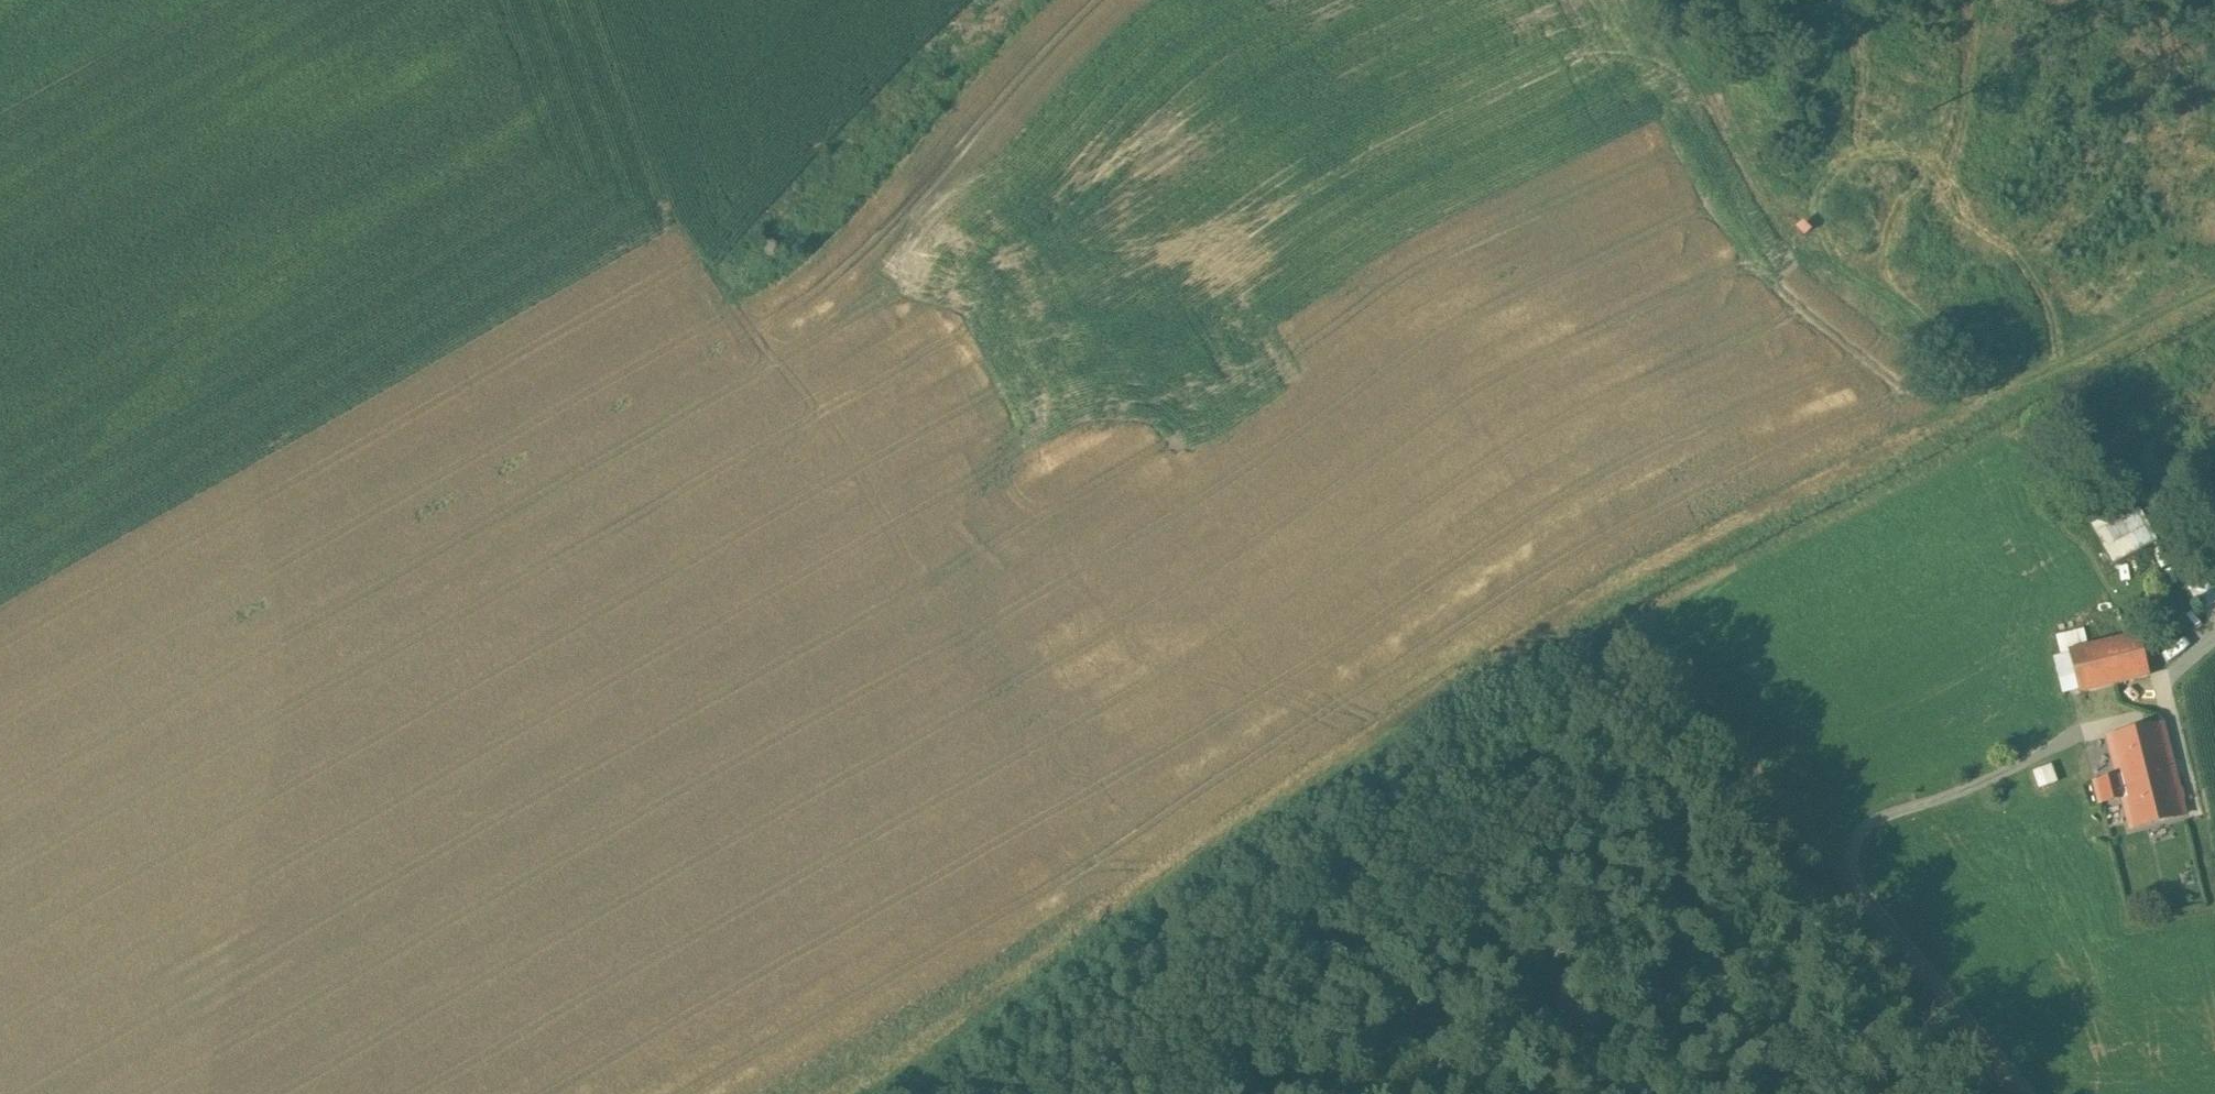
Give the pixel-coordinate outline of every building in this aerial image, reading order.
[(2113,515),(2091,526),(2111,566),(2157,543),(2141,512),(2118,524),(2113,515)] [(2069,651),(2079,692),(2150,674),(2139,634),(2069,651)] [(2162,724),(2108,738),(2118,776),(2095,782),(2100,803),(2123,797),(2177,784),(2162,724)] [(2036,769),(2043,787),(2063,779),(2057,762),(2036,769)] [(2177,784),(2123,797),(2131,829),(2185,815),(2177,784)]
